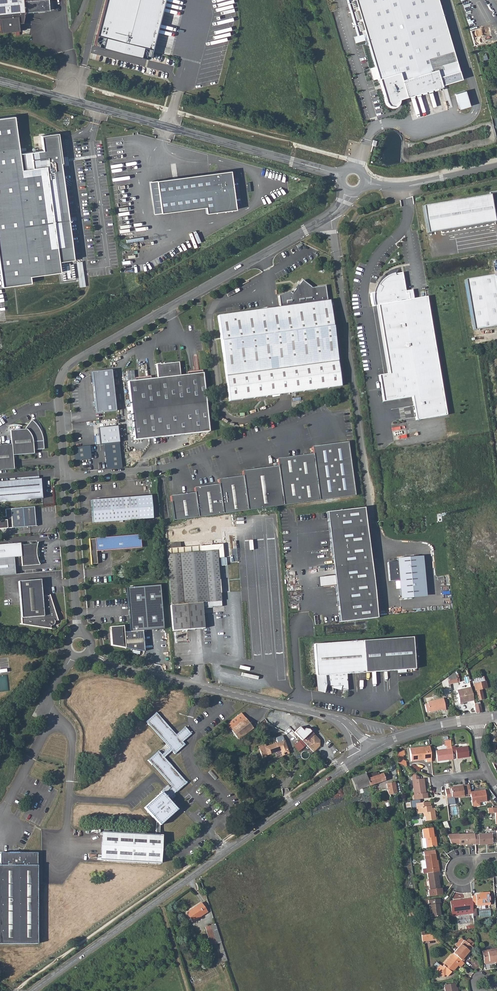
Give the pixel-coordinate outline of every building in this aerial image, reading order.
[(15,31),(18,31),(18,23),(22,23),(24,16),(23,12),(49,10),(48,0),(0,0),(0,32),(15,31)] [(103,37),(167,54),(181,0),(113,0),(103,37)] [(439,0),(350,0),(361,37),(370,34),(389,101),(463,80),(439,0)] [(466,92),(457,94),(461,110),(471,107),(466,92)] [(74,275),(55,133),(39,135),(41,150),(17,153),(12,115),(0,117),(0,285),(29,281),(28,272),(58,268),(59,277),(74,275)] [(326,135),(325,126),(314,127),(315,136),(326,135)] [(232,170),(151,182),(155,214),(207,206),(208,213),(238,209),(232,170)] [(423,206),(427,233),(495,222),(493,211),(496,210),(496,191),(489,192),(490,195),(423,206)] [(379,375),(383,402),(412,397),(416,420),(447,415),(427,297),(410,300),(409,293),(406,294),(402,273),(394,274),(390,276),(386,278),(383,281),(381,282),(378,285),(381,287),(379,292),(370,293),(373,307),(378,306),(389,373),(379,375)] [(466,280),(474,330),(496,327),(496,284),(495,275),(466,280)] [(279,295),(280,307),(217,316),(229,401),(341,385),(329,300),(326,300),(325,285),(312,287),(302,279),(298,284),(297,283),(294,287),(295,288),(292,293),(290,291),(279,295)] [(157,379),(128,382),(134,440),(209,432),(202,373),(180,376),(179,363),(160,365),(160,364),(156,364),(157,379)] [(111,369),(91,372),(96,413),(116,411),(111,369)] [(127,371),(127,380),(135,379),(134,370),(127,371)] [(44,448),(43,440),(43,435),(42,430),(40,425),(37,420),(34,416),(32,413),(25,421),(25,422),(9,424),(10,437),(11,443),(0,444),(0,470),(14,468),(13,455),(34,453),(33,449),(44,448)] [(118,425),(98,428),(99,436),(95,436),(96,445),(104,444),(118,442),(120,442),(118,425)] [(118,442),(104,444),(105,469),(121,468),(118,442)] [(279,506),(356,496),(348,442),(313,447),(314,454),(278,459),(279,466),(243,471),(244,476),(219,479),(220,484),(195,488),(196,493),(171,496),(175,521),(279,506)] [(74,446),(75,460),(91,458),(90,445),(74,446)] [(43,498),(41,478),(39,478),(39,475),(17,477),(17,480),(0,481),(0,502),(43,498)] [(93,523),(153,517),(151,496),(92,500),(93,523)] [(34,506),(5,508),(6,516),(1,516),(2,520),(0,520),(0,528),(35,525),(35,519),(34,506)] [(377,599),(365,508),(328,513),(341,622),(378,618),(377,599)] [(90,539),(91,564),(98,563),(96,551),(141,547),(140,534),(90,539)] [(0,544),(0,557),(14,556),(20,556),(20,544),(19,542),(0,544)] [(37,543),(20,544),(20,556),(21,565),(39,564),(38,562),(37,560),(37,558),(36,556),(36,555),(36,552),(38,552),(37,543)] [(222,544),(167,549),(171,606),(170,606),(173,631),(204,629),(202,609),(221,607),(220,591),(217,591),(217,582),(219,582),(217,558),(223,557),(222,544)] [(398,561),(388,562),(389,580),(400,579),(401,595),(424,593),(420,555),(397,557),(398,561)] [(14,556),(0,557),(0,576),(15,574),(14,556)] [(39,578),(17,580),(20,623),(49,627),(49,624),(50,624),(50,625),(51,625),(52,625),(52,624),(53,624),(54,623),(54,622),(54,621),(53,621),(53,620),(56,619),(49,595),(40,595),(39,578)] [(126,588),(130,632),(143,631),(163,629),(160,586),(126,588)] [(124,627),(110,627),(112,646),(144,652),(143,631),(130,632),(124,632),(124,627)] [(315,645),(319,690),(325,690),(326,685),(335,687),(342,687),(342,689),(349,690),(348,674),(416,668),(413,636),(315,645)] [(455,672),(447,678),(447,679),(448,684),(457,682),(455,672)] [(484,681),(475,683),(473,684),(477,701),(484,699),(481,690),(487,688),(486,681),(484,681)] [(473,700),(470,687),(456,691),(459,704),(473,700)] [(443,699),(427,702),(427,705),(425,705),(426,713),(441,709),(441,711),(445,710),(443,699)] [(476,712),(476,713),(482,713),(480,704),(471,706),(472,713),(476,712)] [(156,834),(151,834),(162,844),(162,834),(160,834),(160,824),(177,809),(168,798),(171,795),(172,797),(175,795),(173,793),(177,790),(177,791),(187,782),(164,757),(172,750),(175,753),(185,744),(182,741),(191,733),(185,726),(176,734),(156,712),(147,721),(170,747),(162,754),(159,750),(149,759),(171,785),(168,788),(166,785),(161,790),(162,792),(145,808),(156,821),(156,834)] [(241,713),(227,724),(239,739),(253,728),(241,713)] [(300,727),(294,732),(307,745),(312,751),(315,748),(316,749),(320,746),(320,740),(311,731),(309,729),(305,728),(303,730),(300,727)] [(300,739),(294,745),(300,751),(305,745),(300,739)] [(264,743),(259,746),(262,758),(266,757),(266,755),(280,750),(282,755),(289,753),(285,740),(265,746),(264,743)] [(446,749),(435,751),(437,761),(452,759),(452,754),(451,752),(451,747),(450,740),(445,741),(446,749)] [(431,762),(429,746),(409,749),(411,761),(426,760),(426,762),(431,762)] [(455,746),(451,747),(451,752),(455,751),(456,754),(456,759),(468,757),(467,747),(455,748),(455,746)] [(404,751),(396,754),(397,761),(397,763),(404,766),(406,767),(405,761),(403,761),(403,756),(405,755),(404,751)] [(365,773),(351,778),(355,790),(390,777),(387,771),(377,775),(375,772),(368,774),(369,777),(367,778),(365,773)] [(413,795),(414,800),(427,798),(427,793),(426,793),(424,779),(419,779),(418,776),(415,775),(411,776),(414,795),(413,795)] [(386,783),(388,794),(394,793),(396,792),(394,782),(386,783)] [(449,789),(445,789),(447,805),(451,804),(450,798),(470,795),(470,792),(469,785),(449,788),(449,789)] [(485,790),(470,792),(470,795),(472,807),(480,806),(479,802),(486,801),(485,790)] [(394,793),(388,794),(393,812),(399,811),(394,793)] [(430,802),(415,804),(417,813),(423,813),(424,817),(425,817),(425,821),(435,819),(434,808),(430,808),(430,806),(430,802)] [(422,829),(423,839),(425,838),(426,848),(436,846),(435,837),(433,837),(433,834),(432,828),(422,829)] [(162,844),(151,834),(104,833),(104,855),(100,855),(100,860),(161,861),(162,844)] [(478,835),(474,835),(475,844),(475,845),(479,845),(485,845),(485,843),(492,843),(496,843),(496,833),(478,834),(478,835)] [(458,834),(447,835),(451,845),(459,844),(459,845),(475,844),(474,835),(474,834),(458,835),(458,834)] [(401,845),(395,846),(398,864),(404,863),(401,845)] [(432,855),(431,851),(424,852),(425,862),(421,862),(422,870),(426,869),(426,873),(427,873),(439,872),(439,867),(437,867),(436,860),(435,854),(432,855)] [(40,853),(21,852),(3,852),(3,865),(0,865),(0,943),(40,944),(40,853)] [(439,872),(427,873),(429,890),(428,890),(428,896),(442,894),(441,888),(440,888),(438,876),(440,876),(439,872)] [(475,896),(472,896),(472,899),(472,904),(476,904),(476,906),(490,905),(489,893),(481,893),(481,895),(475,895),(475,896)] [(440,916),(438,904),(440,904),(440,899),(428,900),(430,917),(440,916)] [(472,899),(450,901),(451,916),(456,916),(456,915),(456,911),(469,910),(469,914),(473,913),(473,909),(472,904),(472,899)] [(201,902),(186,912),(193,922),(207,912),(201,902)] [(225,952),(215,924),(206,927),(211,945),(218,943),(220,949),(219,950),(221,953),(225,952)] [(463,941),(453,953),(462,962),(465,958),(463,957),(468,951),(469,952),(473,947),(464,940),(463,941)] [(482,951),(484,964),(489,963),(489,962),(495,961),(495,963),(496,963),(496,951),(496,949),(482,951)] [(460,967),(463,963),(462,962),(453,953),(441,967),(439,964),(436,968),(436,974),(440,977),(443,977),(445,975),(447,976),(457,965),(460,967)]
